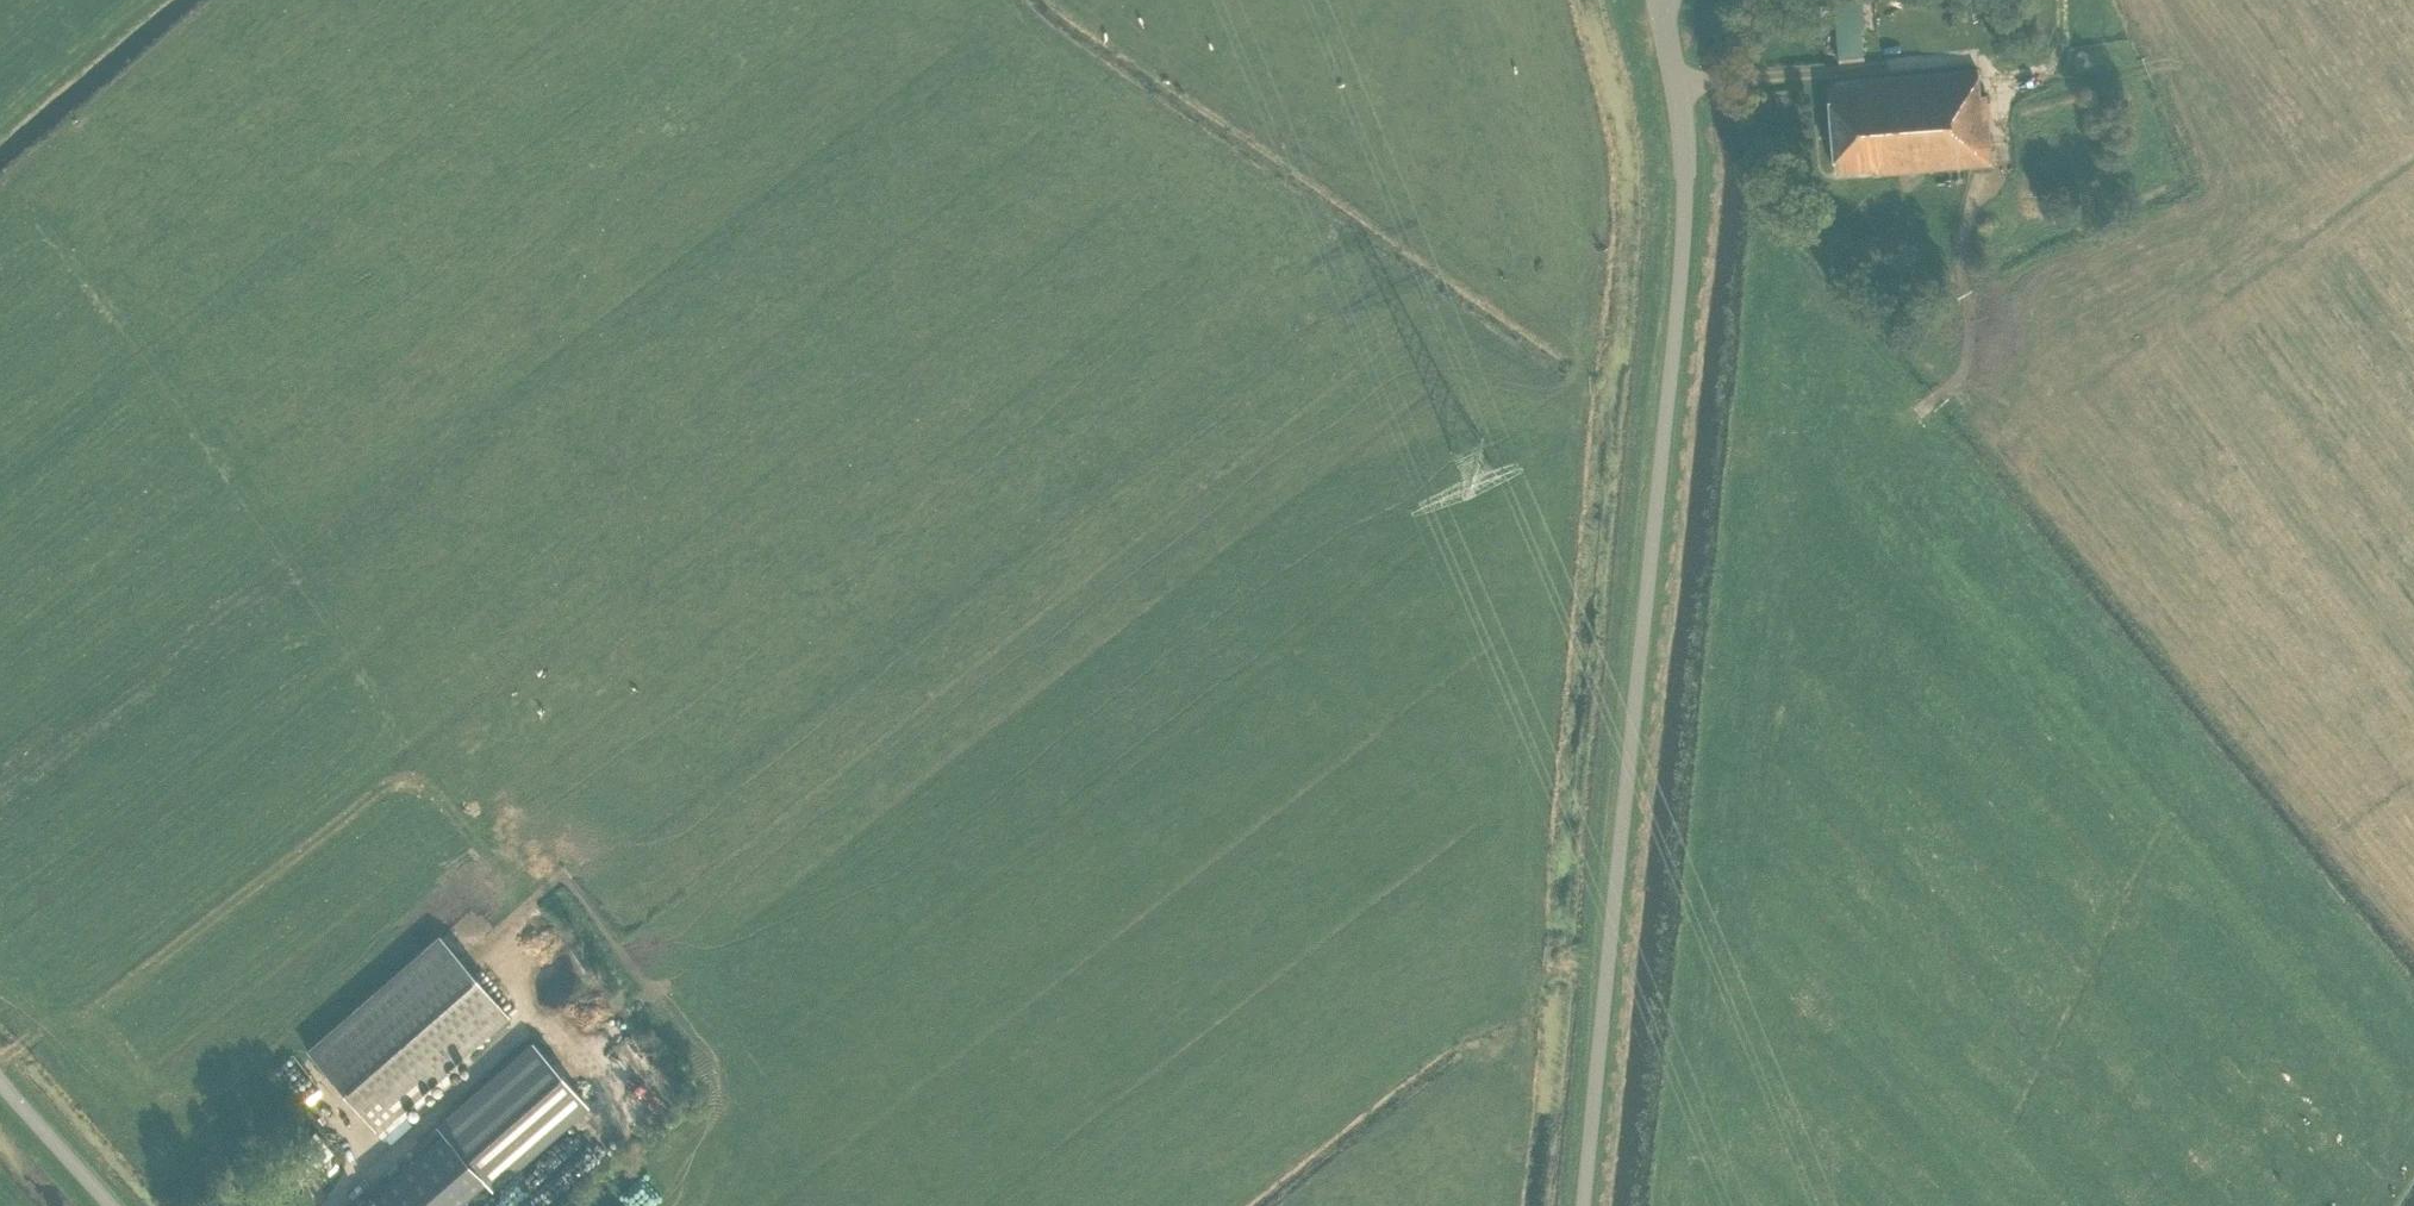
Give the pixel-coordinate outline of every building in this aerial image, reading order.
[(1864,59),(1860,20),(1864,19),(1862,1),(1834,3),(1839,61),(1864,59)] [(1979,93),(1977,69),(1859,80),(1860,84),(1829,87),(1837,171),(1878,167),(1879,173),(1992,162),(1986,92),(1979,93)] [(508,1018),(440,939),(308,1053),(377,1132),(508,1018)] [(574,1105),(526,1050),(436,1128),(442,1136),(484,1184),(574,1105)] [(289,1139),(311,1162),(336,1139),(314,1116),(289,1139)] [(484,1184),(442,1136),(363,1205),(459,1205),(484,1184)]
